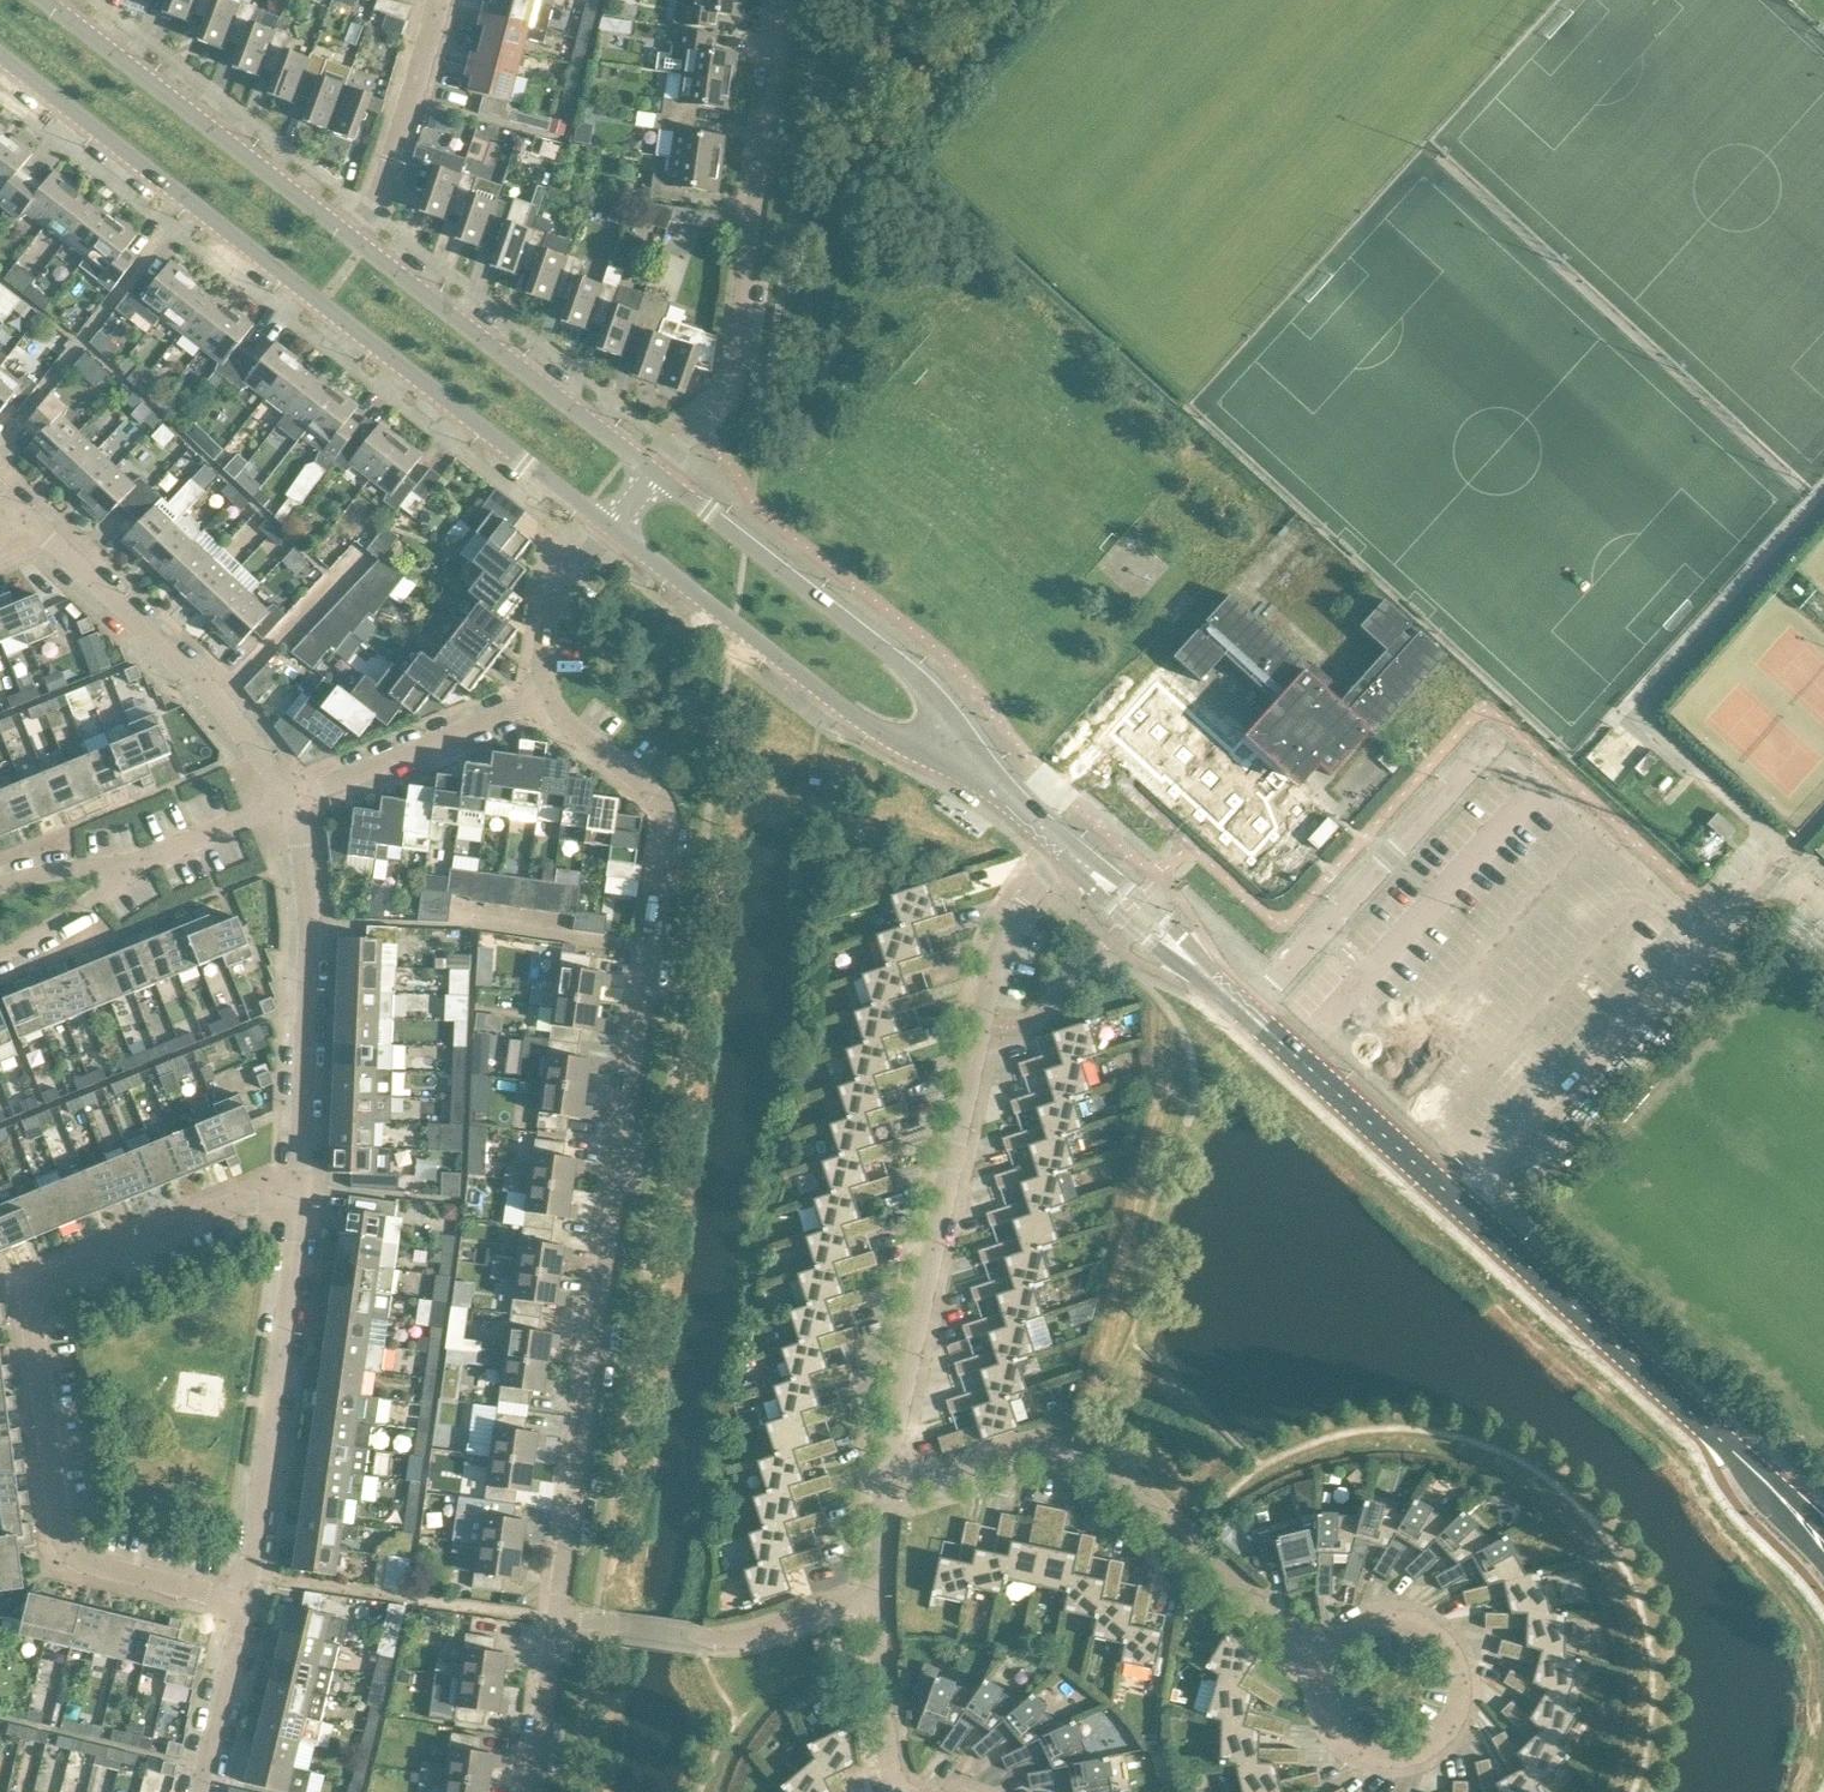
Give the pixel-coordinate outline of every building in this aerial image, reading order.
[(162,12),(188,22),(189,22),(192,13),(194,7),(196,0),(167,0),(162,12)] [(194,7),(208,12),(206,18),(197,40),(223,49),(224,49),(227,41),(229,35),(229,34),(241,1),(241,0),(196,0),(194,7)] [(332,2),(351,9),(354,0),(333,0),(332,2)] [(407,22),(407,21),(413,6),(389,0),(377,0),(374,10),(387,15),(407,22)] [(481,14),(545,31),(552,6),(530,0),(492,0),(491,5),(484,3),(481,14)] [(599,0),(588,0),(584,15),(594,17),(599,0)] [(675,22),(708,27),(718,28),(720,14),(742,17),(744,0),(682,0),(679,0),(678,0),(675,22)] [(241,1),(229,34),(229,35),(243,40),(241,46),(233,67),(258,76),(259,77),(262,68),(264,62),(275,32),(274,32),(250,23),(256,8),(257,7),(241,1)] [(612,6),(610,20),(625,22),(627,8),(612,6)] [(485,27),(482,41),(522,52),(526,39),(542,43),(545,31),(481,14),(478,25),(485,27)] [(387,15),(382,29),(402,36),(407,22),(387,15)] [(584,15),(578,40),(588,42),(594,17),(584,15)] [(608,20),(606,34),(617,36),(619,22),(608,20)] [(275,32),(264,62),(278,67),(276,73),(268,94),(293,104),(294,104),(297,95),(300,89),(299,89),(310,59),(309,59),(286,50),(292,34),(287,32),(276,28),(274,32),(275,32)] [(661,54),(658,72),(668,73),(683,75),(733,82),(737,55),(715,52),(717,38),(707,36),(673,32),(670,55),(661,54)] [(581,68),(588,42),(578,40),(573,58),(571,65),(581,68)] [(471,53),(468,64),(516,77),(522,52),(482,41),(478,55),(471,53)] [(310,59),(299,89),(300,89),(313,94),(311,100),(303,121),(329,131),(345,86),(351,70),(311,55),(309,59),(310,59)] [(509,102),(516,77),(468,64),(465,75),(472,77),(468,92),(483,96),(479,114),(548,132),(552,119),(513,109),(515,104),(509,102)] [(575,93),(581,68),(571,65),(564,90),(575,93)] [(596,68),(594,79),(608,82),(610,71),(596,68)] [(664,99),(662,114),(695,119),(697,105),(729,109),(733,82),(683,75),(679,101),(664,99)] [(345,86),(329,131),(354,140),(366,109),(381,114),(385,101),(371,96),(345,86)] [(431,110),(427,126),(453,132),(456,117),(447,114),(431,110)] [(656,156),(671,158),(721,165),(725,138),(693,133),(695,119),(662,114),(657,113),(655,129),(659,130),(656,156)] [(553,120),(549,132),(562,135),(566,124),(553,120)] [(576,122),(572,141),(586,144),(590,125),(576,122)] [(8,141),(0,134),(0,152),(8,141)] [(0,152),(0,205),(6,210),(27,183),(33,176),(22,168),(32,154),(11,137),(8,141),(0,152)] [(426,191),(419,211),(445,220),(450,206),(462,173),(467,158),(418,142),(405,184),(426,191)] [(718,192),(721,165),(671,158),(669,173),(654,171),(650,197),(684,202),(686,188),(718,192)] [(27,183),(6,210),(19,220),(27,214),(44,227),(72,191),(73,191),(76,188),(75,187),(54,171),(44,184),(33,176),(27,183)] [(485,234),(497,200),(502,186),(477,178),(462,173),(450,206),(451,207),(464,211),(455,239),(481,248),(486,234),(485,234)] [(616,183),(614,198),(631,200),(633,185),(616,183)] [(497,200),(485,234),(486,234),(500,239),(490,266),(516,275),(521,261),(532,228),(536,217),(546,188),(536,187),(529,205),(515,200),(513,206),(497,200)] [(72,191),(44,227),(65,243),(93,206),(73,191),(72,191)] [(617,199),(609,220),(623,225),(631,201),(617,199)] [(65,243),(85,259),(113,221),(93,206),(65,243)] [(669,222),(693,225),(695,210),(674,207),(669,222)] [(693,225),(728,230),(730,215),(695,210),(693,225)] [(556,289),(568,255),(567,255),(572,242),(547,233),(551,222),(536,217),(532,228),(521,261),(522,261),(535,266),(526,294),(551,303),(552,303),(557,289),(556,289)] [(113,221),(85,259),(102,272),(98,281),(112,291),(132,264),(138,257),(127,249),(137,235),(116,219),(113,221)] [(556,289),(557,289),(571,294),(561,321),(587,330),(588,330),(592,316),(602,285),(578,277),(583,260),(568,255),(556,289)] [(130,291),(116,309),(130,321),(136,313),(153,326),(161,317),(189,281),(190,281),(192,278),(192,277),(171,261),(155,282),(144,273),(130,291)] [(24,295),(32,285),(36,279),(16,264),(4,279),(24,295)] [(189,281),(161,317),(181,333),(209,297),(190,281),(189,281)] [(606,321),(597,348),(622,358),(623,358),(628,344),(627,344),(639,310),(644,294),(620,286),(620,288),(603,282),(602,285),(592,316),(606,321)] [(13,309),(20,300),(0,285),(0,299),(13,309)] [(52,300),(32,285),(24,295),(45,310),(52,300)] [(627,344),(628,344),(642,349),(632,376),(658,385),(679,324),(665,319),(664,319),(670,303),(644,294),(639,310),(627,344)] [(209,297),(181,333),(202,349),(233,309),(232,309),(230,312),(209,297)] [(31,309),(20,300),(13,309),(24,318),(31,309)] [(233,309),(202,349),(218,362),(215,371),(207,380),(220,391),(228,381),(248,354),(238,346),(254,325),(233,309)] [(72,322),(69,327),(78,333),(84,325),(80,321),(72,322)] [(679,324),(658,385),(684,394),(693,366),(711,372),(716,337),(679,324)] [(99,331),(90,343),(97,349),(107,337),(99,331)] [(248,354),(228,381),(241,391),(249,385),(265,398),(294,362),(297,359),(296,358),(275,342),(259,363),(248,354)] [(0,369),(8,358),(0,352),(0,369)] [(294,362),(265,398),(286,414),(314,378),(294,362)] [(0,369),(0,413),(7,403),(18,412),(39,385),(26,375),(17,381),(0,369)] [(136,370),(128,379),(138,388),(146,379),(136,370)] [(282,419),(277,425),(298,441),(300,438),(306,430),(335,393),(334,393),(314,378),(286,414),(282,419)] [(146,379),(138,388),(148,398),(157,389),(146,379)] [(308,463),(286,494),(290,497),(300,504),(332,462),(353,435),(361,425),(350,417),(358,407),(337,390),(334,393),(335,393),(306,430),(323,443),(319,452),(316,460),(308,463)] [(43,432),(25,451),(44,469),(45,469),(48,466),(47,466),(78,432),(63,418),(68,409),(51,393),(31,419),(30,420),(43,432)] [(135,411),(143,403),(133,393),(125,402),(135,411)] [(135,411),(131,415),(141,424),(144,420),(152,412),(143,403),(135,411)] [(194,422),(184,432),(193,440),(198,434),(198,427),(194,422)] [(332,462),(345,472),(353,466),(370,479),(401,439),(380,423),(365,444),(353,435),(332,462)] [(78,432),(47,466),(48,466),(66,483),(97,450),(78,432)] [(396,512),(412,492),(417,485),(406,476),(422,456),(401,439),(370,479),(387,492),(383,502),(396,512)] [(753,445),(740,443),(738,456),(751,458),(753,445)] [(97,450),(66,483),(84,501),(116,468),(97,450)] [(239,454),(224,470),(234,479),(243,469),(248,463),(239,454)] [(84,501),(81,504),(82,504),(101,523),(119,504),(129,513),(152,489),(140,477),(131,483),(116,468),(84,501)] [(417,485),(412,492),(424,501),(427,496),(442,477),(441,477),(430,468),(417,485)] [(243,469),(234,479),(245,490),(255,480),(243,469)] [(139,523),(121,542),(140,560),(141,560),(144,557),(143,557),(182,516),(204,492),(203,491),(197,485),(191,479),(168,504),(164,500),(161,497),(152,489),(129,513),(139,523)] [(231,502),(239,493),(229,484),(221,493),(231,502)] [(259,489),(253,497),(263,507),(270,500),(259,489)] [(492,512),(476,533),(514,562),(515,561),(530,541),(514,528),(526,512),(496,489),(483,505),(492,512)] [(250,504),(239,493),(231,502),(242,512),(250,504)] [(381,508),(377,513),(380,519),(386,520),(390,515),(388,508),(381,508)] [(305,515),(292,518),(296,531),(308,527),(305,515)] [(182,516),(143,557),(144,557),(162,574),(194,541),(201,533),(198,531),(199,526),(189,517),(184,518),(182,516)] [(269,538),(277,529),(267,520),(259,529),(269,538)] [(385,526),(367,550),(379,560),(382,557),(383,558),(399,537),(385,526)] [(286,538),(277,529),(269,538),(278,547),(286,538)] [(476,533),(460,554),(483,572),(484,571),(510,592),(511,591),(526,571),(515,561),(514,562),(476,533)] [(194,541),(162,574),(181,592),(212,559),(194,541)] [(379,560),(369,570),(394,590),(405,576),(406,575),(383,558),(382,557),(379,560)] [(212,559),(181,592),(200,610),(231,577),(212,559)] [(384,603),(394,590),(369,570),(357,583),(384,603)] [(468,592),(468,593),(479,602),(480,601),(506,621),(507,621),(522,601),(522,600),(511,591),(510,592),(484,571),(483,572),(468,592)] [(231,577),(200,610),(218,627),(219,628),(250,594),(231,577)] [(384,603),(357,583),(345,595),(369,614),(373,617),(384,603)] [(2,643),(7,657),(31,647),(30,645),(25,633),(14,605),(15,604),(7,584),(0,587),(0,639),(2,643)] [(218,627),(215,631),(216,631),(235,649),(253,630),(263,640),(286,616),(274,604),(266,609),(250,594),(219,628),(218,627)] [(15,604),(14,605),(25,633),(30,645),(55,635),(38,595),(15,604)] [(345,595),(333,608),(358,627),(369,614),(345,595)] [(1229,595),(1225,599),(1206,621),(1205,622),(1213,630),(1206,638),(1197,630),(1173,657),(1200,682),(1224,655),(1275,702),(1273,704),(1255,725),(1244,737),(1288,778),(1299,788),(1319,766),(1330,776),(1370,732),(1374,736),(1446,656),(1384,600),(1359,627),(1385,651),(1339,703),(1305,672),(1309,668),(1229,595)] [(389,597),(380,609),(387,614),(395,613),(400,606),(389,597)] [(479,602),(464,622),(502,651),(518,631),(518,630),(507,621),(506,621),(480,601),(479,602)] [(358,627),(333,608),(321,620),(345,639),(350,633),(353,635),(358,627)] [(95,630),(94,627),(90,618),(78,622),(83,635),(95,630)] [(321,620),(309,633),(329,648),(330,649),(330,650),(334,653),(345,639),(321,620)] [(464,622),(448,642),(486,672),(502,651),(464,622)] [(97,633),(78,641),(92,675),(111,667),(97,633)] [(309,633),(291,653),(313,670),(329,648),(309,633)] [(406,641),(390,662),(393,664),(405,674),(431,694),(430,695),(442,704),(442,703),(458,683),(459,683),(432,663),(433,662),(406,641)] [(433,662),(432,663),(459,683),(458,683),(470,693),(470,692),(486,672),(448,642),(433,662)] [(377,685),(403,705),(402,706),(414,715),(415,715),(430,695),(431,694),(405,674),(393,664),(393,665),(377,685)] [(142,677),(141,675),(137,665),(125,670),(130,683),(142,677)] [(244,688),(256,703),(281,676),(266,665),(244,688)] [(48,677),(52,690),(71,684),(67,670),(48,677)] [(1163,672),(1110,729),(1253,861),(1302,807),(1280,787),(1288,778),(1244,737),(1235,747),(1235,746),(1187,702),(1191,698),(1163,672)] [(350,696),(349,697),(375,717),(387,726),(402,706),(403,705),(377,685),(365,676),(350,696)] [(310,698),(309,699),(347,728),(347,729),(359,738),(359,737),(375,717),(349,697),(350,696),(338,687),(326,678),(325,678),(310,698)] [(101,680),(86,686),(90,696),(105,690),(101,680)] [(86,686),(65,695),(69,704),(74,717),(95,708),(90,696),(86,686)] [(37,687),(23,693),(27,703),(41,697),(37,687)] [(301,692),(274,727),(298,757),(314,736),(331,749),(347,729),(347,728),(309,699),(301,692)] [(23,693),(8,699),(12,708),(27,703),(23,693)] [(65,695),(42,704),(46,714),(69,704),(65,695)] [(32,720),(46,714),(42,704),(27,710),(32,720)] [(132,724),(128,725),(133,737),(135,736),(146,765),(148,764),(171,754),(155,715),(132,724)] [(0,721),(0,729),(1,732),(16,726),(12,716),(0,721)] [(133,737),(111,746),(127,786),(141,780),(145,788),(156,784),(148,764),(146,765),(135,736),(133,737)] [(519,756),(510,818),(536,822),(538,807),(545,759),(532,758),(535,743),(519,749),(519,756)] [(105,795),(127,786),(111,746),(89,755),(105,795)] [(1651,749),(1634,768),(1644,777),(1661,758),(1651,749)] [(491,767),(484,814),(485,815),(510,818),(519,756),(493,752),(491,767)] [(89,755),(66,764),(82,804),(105,795),(89,755)] [(545,759),(538,807),(563,810),(564,810),(568,778),(569,778),(571,763),(570,763),(545,759)] [(463,778),(457,826),(482,829),(484,814),(491,767),(465,763),(463,778)] [(60,813),(82,804),(66,764),(44,773),(60,813)] [(44,773),(22,782),(38,822),(60,813),(44,773)] [(437,778),(428,839),(430,840),(443,841),(445,824),(457,826),(463,778),(438,774),(437,774),(437,778)] [(408,800),(401,848),(427,851),(428,852),(430,840),(428,839),(437,778),(426,777),(425,788),(410,786),(408,800)] [(561,825),(559,840),(585,844),(592,796),(593,796),(595,781),(594,781),(569,778),(568,778),(564,810),(563,810),(561,825)] [(16,831),(38,822),(22,782),(0,791),(0,792),(16,831)] [(16,831),(0,792),(0,837),(16,831)] [(592,796),(585,844),(610,847),(611,847),(615,814),(616,815),(618,800),(617,800),(593,796),(592,796)] [(374,855),(373,859),(376,860),(387,861),(388,846),(401,848),(408,800),(382,797),(380,812),(374,855)] [(351,829),(326,826),(331,864),(347,866),(349,851),(374,855),(380,812),(354,808),(351,829)] [(1717,813),(1707,824),(1725,840),(1735,830),(1717,813)] [(610,847),(606,876),(607,877),(639,881),(642,865),(635,864),(642,818),(616,815),(615,814),(611,847),(610,847)] [(450,877),(448,893),(452,894),(452,895),(468,897),(469,898),(473,871),(452,868),(451,868),(450,877)] [(544,870),(542,881),(544,881),(553,882),(554,871),(544,870)] [(491,873),(473,871),(469,898),(471,901),(486,904),(491,873)] [(958,873),(890,896),(900,927),(937,916),(932,899),(971,887),(966,871),(958,873)] [(508,876),(491,873),(486,904),(504,906),(508,876)] [(526,878),(508,876),(504,906),(522,909),(526,878)] [(542,881),(526,878),(522,909),(539,911),(544,881),(542,881)] [(539,911),(557,914),(561,883),(553,882),(544,881),(539,911)] [(580,886),(561,883),(557,914),(575,916),(575,912),(576,912),(580,886)] [(422,890),(420,904),(450,908),(452,895),(452,894),(448,893),(422,890)] [(371,898),(369,912),(383,914),(385,900),(371,898)] [(420,904),(418,921),(448,922),(450,908),(420,904)] [(198,920),(184,926),(200,965),(223,956),(224,956),(212,927),(214,927),(206,907),(195,911),(198,920)] [(952,911),(937,916),(900,927),(876,935),(886,966),(923,956),(918,939),(957,926),(952,911)] [(608,916),(576,912),(575,912),(575,916),(573,930),(605,935),(608,916)] [(214,927),(212,927),(224,956),(223,956),(227,967),(230,966),(253,957),(237,917),(214,927)] [(184,926),(162,935),(178,974),(200,965),(184,926)] [(367,939),(339,938),(338,965),(395,967),(397,927),(367,926),(367,939)] [(162,935),(140,944),(156,984),(178,974),(162,935)] [(140,944),(117,953),(133,993),(156,984),(140,944)] [(872,1006),(909,995),(903,978),(942,966),(938,951),(923,956),(886,966),(862,974),(872,1006)] [(531,992),(598,1002),(600,986),(607,986),(609,974),(602,973),(590,971),(592,956),(562,952),(560,967),(559,967),(557,984),(533,981),(531,992)] [(117,953),(95,962),(111,1002),(133,993),(117,953)] [(452,954),(451,969),(470,970),(470,955),(452,954)] [(436,958),(435,968),(446,968),(447,958),(436,958)] [(95,962),(73,971),(89,1011),(111,1002),(95,962)] [(396,967),(395,967),(338,965),(337,991),(394,993),(395,993),(396,967)] [(450,969),(449,995),(468,996),(470,970),(451,969),(450,969)] [(73,971),(50,980),(67,1020),(89,1011),(73,971)] [(34,976),(25,980),(44,1029),(67,1020),(50,980),(38,985),(34,976)] [(19,993),(3,999),(20,1039),(44,1029),(25,980),(15,984),(19,993)] [(930,988),(909,995),(872,1006),(853,1012),(863,1043),(901,1033),(895,1016),(934,1003),(930,988)] [(394,993),(337,991),(336,1016),(392,1019),(394,993)] [(580,1044),(582,1030),(594,1032),(594,1031),(601,1032),(603,1019),(596,1018),(598,1002),(531,992),(529,1004),(554,1007),(551,1024),(551,1025),(552,1025),(550,1039),(580,1044)] [(446,995),(445,1021),(455,1021),(467,1022),(468,996),(449,995),(446,995)] [(277,1010),(273,1000),(272,997),(260,1002),(265,1015),(277,1010)] [(231,1003),(218,1009),(223,1020),(225,1019),(235,1015),(231,1003)] [(13,1041),(0,1010),(0,1047),(13,1041)] [(235,1015),(223,1020),(227,1030),(241,1024),(237,1014),(235,1015)] [(392,1019),(336,1016),(335,1042),(391,1045),(392,1019)] [(223,1020),(208,1026),(212,1036),(227,1030),(223,1020)] [(455,1021),(454,1047),(466,1047),(467,1022),(455,1021)] [(1044,1071),(1081,1060),(1099,1054),(1088,1021),(1051,1033),(1057,1050),(1018,1063),(1022,1078),(1044,1071)] [(259,1025),(238,1033),(245,1052),(266,1043),(263,1036),(270,1033),(266,1023),(259,1026),(259,1025)] [(922,1026),(901,1033),(863,1043),(845,1049),(855,1081),(893,1070),(887,1053),(926,1041),(922,1026)] [(193,1032),(178,1038),(182,1048),(197,1042),(193,1032)] [(520,1068),(519,1079),(586,1089),(588,1073),(595,1074),(597,1061),(590,1060),(578,1058),(580,1044),(550,1039),(525,1036),(520,1068)] [(178,1038),(164,1044),(168,1054),(182,1048),(178,1038)] [(335,1042),(334,1068),(392,1071),(394,1045),(391,1045),(335,1042)] [(454,1047),(453,1073),(465,1073),(466,1047),(454,1047)] [(147,1051),(133,1057),(137,1066),(152,1061),(148,1051),(147,1051)] [(184,1055),(170,1061),(174,1070),(188,1065),(184,1055)] [(123,1072),(137,1066),(133,1057),(119,1063),(123,1072)] [(1036,1108),(1073,1098),(1091,1092),(1081,1060),(1044,1071),(1049,1088),(1010,1100),(1015,1115),(1036,1108)] [(170,1061),(156,1067),(160,1076),(174,1070),(170,1061)] [(266,1063),(254,1068),(257,1076),(269,1071),(266,1063)] [(914,1063),(893,1070),(855,1081),(837,1087),(847,1118),(884,1108),(879,1091),(918,1078),(914,1063)] [(334,1068),(333,1094),(391,1096),(392,1071),(334,1068)] [(87,1075),(91,1085),(106,1079),(102,1069),(87,1075)] [(262,1088),(274,1084),(270,1073),(269,1071),(257,1076),(262,1088)] [(140,1073),(125,1079),(129,1089),(144,1083),(140,1073)] [(453,1073),(452,1099),(464,1099),(465,1073),(453,1073)] [(77,1091),(91,1085),(87,1075),(73,1081),(77,1091)] [(125,1079),(111,1085),(115,1094),(129,1089),(125,1079)] [(537,1127),(567,1131),(569,1117),(582,1118),(588,1119),(590,1106),(584,1106),(586,1089),(519,1079),(517,1091),(541,1095),(539,1112),(537,1127)] [(57,1088),(42,1094),(46,1103),(61,1097),(57,1088)] [(95,1091),(80,1097),(84,1107),(99,1101),(95,1091)] [(333,1094),(332,1120),(374,1122),(390,1122),(391,1096),(333,1094)] [(217,1104),(215,1105),(219,1116),(220,1116),(232,1144),(233,1144),(256,1134),(250,1120),(240,1095),(217,1104)] [(21,1102),(25,1112),(40,1106),(36,1096),(21,1102)] [(70,1113),(84,1107),(80,1097),(66,1103),(70,1113)] [(1028,1146),(1065,1135),(1083,1129),(1073,1098),(1036,1108),(1041,1125),(1002,1138),(1007,1152),(1028,1146)] [(452,1099),(451,1125),(463,1125),(464,1099),(452,1099)] [(906,1101),(884,1108),(847,1118),(829,1123),(840,1155),(876,1145),(871,1128),(910,1116),(906,1101)] [(50,1109),(36,1115),(40,1125),(54,1119),(50,1109)] [(36,1115),(21,1121),(25,1131),(40,1125),(36,1115)] [(219,1116),(196,1125),(213,1165),(226,1160),(230,1168),(241,1164),(233,1144),(232,1144),(220,1116),(219,1116)] [(331,1146),(373,1148),(374,1122),(332,1120),(331,1146)] [(441,1124),(440,1150),(462,1151),(463,1125),(451,1125),(441,1124)] [(472,1172),(490,1173),(492,1125),(474,1124),(472,1172)] [(196,1125),(174,1134),(190,1174),(213,1165),(196,1125)] [(0,1130),(0,1141),(10,1137),(6,1128),(0,1130)] [(174,1134),(152,1143),(168,1183),(190,1174),(174,1134)] [(1020,1183),(1057,1172),(1075,1166),(1065,1135),(1028,1146),(1033,1163),(994,1175),(998,1190),(1020,1183)] [(898,1138),(876,1145),(840,1155),(821,1161),(831,1193),(869,1182),(863,1166),(902,1153),(898,1138)] [(505,1179),(572,1189),(574,1172),(581,1173),(583,1161),(576,1160),(564,1158),(566,1143),(535,1139),(534,1154),(533,1154),(531,1171),(506,1168),(505,1179)] [(152,1143),(129,1153),(145,1193),(168,1183),(152,1143)] [(331,1146),(330,1173),(352,1173),(351,1188),(398,1192),(399,1172),(390,1172),(391,1148),(373,1148),(331,1146)] [(129,1153),(107,1162),(123,1202),(145,1193),(129,1153)] [(107,1162),(84,1171),(100,1211),(123,1202),(107,1162)] [(84,1171),(62,1180),(78,1220),(100,1211),(84,1171)] [(1011,1221),(1049,1210),(1067,1204),(1057,1172),(1020,1183),(1025,1200),(986,1213),(990,1227),(1011,1221)] [(889,1175),(869,1182),(831,1193),(813,1199),(823,1230),(861,1220),(855,1203),(894,1190),(889,1175)] [(1532,1191),(1540,1183),(1531,1175),(1523,1183),(1532,1191)] [(553,1231),(555,1216),(568,1218),(575,1218),(576,1206),(570,1205),(572,1189),(505,1179),(503,1191),(527,1194),(525,1211),(525,1212),(523,1226),(553,1231)] [(62,1180),(40,1189),(57,1229),(78,1220),(62,1180)] [(40,1189),(18,1198),(34,1238),(57,1229),(40,1189)] [(344,1209),(340,1235),(399,1244),(402,1219),(395,1217),(397,1203),(350,1196),(348,1209),(344,1209)] [(0,1205),(0,1223),(10,1248),(34,1238),(18,1198),(0,1205)] [(443,1204),(442,1212),(447,1219),(456,1220),(457,1205),(443,1204)] [(1003,1258),(1041,1247),(1059,1241),(1049,1210),(1011,1221),(1017,1237),(978,1250),(982,1265),(1003,1258)] [(881,1213),(861,1220),(823,1230),(805,1236),(815,1268),(852,1257),(847,1240),(886,1227),(881,1213)] [(1544,1230),(1552,1220),(1543,1213),(1535,1222),(1544,1230)] [(10,1248),(0,1223),(0,1252),(10,1248)] [(562,1259),(569,1260),(570,1248),(564,1247),(551,1245),(553,1231),(523,1226),(521,1241),(518,1258),(494,1255),(493,1266),(560,1276),(562,1259)] [(436,1234),(434,1249),(442,1250),(453,1251),(455,1236),(436,1234)] [(340,1235),(336,1261),(395,1269),(399,1244),(340,1235)] [(995,1296),(1033,1285),(1051,1279),(1041,1247),(1003,1258),(1009,1275),(970,1288),(974,1302),(995,1296)] [(430,1248),(429,1256),(433,1261),(440,1262),(442,1250),(434,1249),(430,1248)] [(440,1262),(440,1265),(451,1266),(453,1251),(442,1250),(440,1262)] [(873,1250),(852,1257),(815,1268),(797,1274),(807,1305),(844,1295),(839,1278),(878,1265),(873,1250)] [(333,1287),(375,1293),(391,1295),(395,1269),(378,1267),(336,1261),(333,1287)] [(541,1318),(543,1303),(555,1305),(556,1305),(562,1306),(564,1293),(557,1292),(560,1276),(493,1266),(491,1278),(515,1281),(513,1298),(513,1299),(511,1313),(541,1318)] [(436,1275),(432,1301),(435,1301),(445,1303),(449,1277),(438,1276),(436,1275)] [(987,1333),(1025,1322),(1043,1316),(1033,1285),(995,1296),(1001,1312),(962,1325),(966,1340),(987,1333)] [(333,1287),(329,1312),(371,1318),(388,1321),(391,1295),(375,1293),(333,1287)] [(865,1288),(844,1295),(807,1305),(788,1311),(799,1343),(836,1332),(831,1315),(870,1302),(865,1288)] [(435,1301),(433,1316),(443,1318),(445,1303),(435,1301)] [(329,1312),(325,1338),(384,1346),(388,1321),(371,1318),(329,1312)] [(480,1353),(547,1363),(550,1347),(556,1348),(558,1335),(552,1334),(539,1332),(541,1318),(511,1313),(509,1328),(506,1345),(482,1342),(480,1353)] [(979,1370),(1017,1360),(1035,1354),(1025,1322),(987,1333),(993,1350),(954,1363),(958,1377),(979,1370)] [(857,1325),(836,1332),(799,1343),(781,1349),(791,1380),(828,1369),(823,1352),(862,1340),(857,1325)] [(367,1344),(325,1338),(322,1364),(364,1370),(380,1372),(384,1346),(367,1344)] [(430,1338),(428,1353),(438,1354),(440,1339),(430,1338)] [(454,1346),(450,1362),(468,1368),(473,1352),(454,1346)] [(4,1377),(4,1379),(14,1378),(12,1364),(2,1365),(0,1347),(0,1378),(4,1377)] [(428,1353),(426,1368),(436,1369),(438,1354),(428,1353)] [(499,1401),(529,1405),(531,1391),(543,1392),(550,1393),(552,1380),(545,1379),(547,1363),(480,1353),(479,1365),(503,1369),(500,1386),(501,1386),(499,1401)] [(971,1408),(1009,1397),(1027,1391),(1017,1360),(979,1370),(985,1387),(945,1400),(950,1414),(971,1408)] [(849,1363),(828,1369),(791,1380),(773,1386),(783,1417),(820,1407),(815,1390),(854,1377),(849,1363)] [(322,1364),(318,1389),(360,1395),(364,1370),(322,1364)] [(0,1378),(0,1410),(8,1409),(8,1411),(18,1409),(16,1396),(6,1397),(4,1379),(4,1377),(0,1378)] [(441,1383),(439,1398),(457,1401),(459,1386),(441,1383)] [(315,1415),(372,1423),(376,1424),(379,1398),(360,1395),(318,1389),(315,1415)] [(423,1389),(421,1404),(431,1406),(433,1391),(423,1389)] [(943,1453),(1019,1429),(1009,1397),(971,1408),(977,1425),(937,1437),(943,1453)] [(841,1400),(820,1407),(783,1417),(764,1423),(775,1455),(812,1444),(807,1427),(846,1415),(841,1400)] [(421,1404),(418,1419),(429,1420),(431,1406),(421,1404)] [(0,1410),(0,1442),(12,1441),(12,1443),(22,1442),(20,1428),(10,1429),(8,1411),(8,1409),(0,1410)] [(497,1413),(495,1427),(492,1445),(468,1442),(466,1453),(534,1462),(536,1447),(542,1447),(544,1435),(538,1434),(538,1433),(525,1432),(527,1417),(497,1413)] [(315,1415),(311,1441),(368,1449),(372,1423),(315,1415)] [(417,1430),(413,1455),(424,1457),(427,1431),(417,1430)] [(833,1437),(812,1444),(775,1455),(757,1461),(767,1492),(804,1482),(799,1465),(838,1452),(833,1437)] [(0,1442),(0,1475),(16,1473),(16,1474),(26,1473),(24,1459),(14,1461),(12,1443),(12,1441),(0,1442)] [(311,1441),(307,1466),(365,1474),(368,1449),(311,1441)] [(531,1479),(534,1462),(466,1453),(465,1465),(489,1468),(486,1485),(486,1486),(487,1486),(485,1500),(515,1504),(517,1490),(529,1492),(529,1491),(536,1492),(538,1480),(531,1479)] [(410,1455),(406,1480),(410,1481),(420,1482),(424,1457),(413,1455),(410,1455)] [(304,1492),(346,1498),(361,1500),(365,1474),(307,1466),(304,1492)] [(0,1475),(0,1506),(20,1504),(20,1506),(30,1505),(28,1491),(18,1492),(16,1474),(16,1473),(0,1475)] [(1321,1483),(1330,1483),(1330,1473),(1322,1473),(1321,1483)] [(829,1474),(804,1482),(767,1492),(752,1497),(762,1529),(800,1518),(794,1501),(833,1489),(829,1474)] [(410,1481),(406,1507),(417,1508),(420,1482),(410,1481)] [(304,1492),(300,1518),(342,1524),(346,1498),(304,1492)] [(485,1500),(483,1515),(482,1515),(480,1532),(456,1529),(454,1540),(521,1550),(524,1533),(530,1534),(532,1522),(525,1521),(513,1519),(515,1504),(485,1500)] [(1408,1543),(1422,1552),(1450,1523),(1413,1501),(1406,1514),(1386,1549),(1373,1570),(1386,1578),(1408,1543)] [(1369,1544),(1386,1549),(1406,1514),(1364,1502),(1360,1516),(1350,1555),(1343,1579),(1358,1583),(1369,1544)] [(0,1506),(0,1537),(33,1533),(32,1522),(22,1523),(20,1506),(20,1504),(0,1506)] [(1011,1541),(1004,1579),(1035,1586),(1052,1507),(1037,1504),(1028,1544),(1011,1541)] [(406,1507),(404,1522),(415,1523),(417,1508),(406,1507)] [(1052,1507),(1035,1586),(1067,1593),(1077,1555),(1059,1551),(1068,1511),(1052,1507)] [(824,1510),(800,1518),(762,1529),(748,1533),(758,1565),(795,1554),(790,1537),(829,1525),(824,1510)] [(975,1549),(969,1587),(1001,1594),(1004,1579),(1011,1541),(1016,1516),(1001,1512),(993,1553),(975,1549)] [(1450,1523),(1422,1552),(1404,1569),(1415,1580),(1445,1552),(1457,1564),(1491,1544),(1461,1513),(1450,1523)] [(1316,1531),(1317,1570),(1316,1596),(1332,1596),(1333,1555),(1350,1555),(1360,1516),(1317,1515),(1317,1518),(1316,1531)] [(300,1518),(297,1543),(338,1549),(340,1538),(355,1540),(357,1526),(342,1524),(300,1518)] [(1300,1575),(1317,1570),(1316,1531),(1316,1518),(1272,1529),(1272,1531),(1258,1534),(1267,1571),(1268,1571),(1266,1564),(1279,1560),(1288,1594),(1304,1589),(1300,1575)] [(931,1595),(965,1602),(969,1587),(975,1549),(981,1524),(966,1521),(957,1561),(939,1557),(931,1595)] [(411,1560),(414,1534),(397,1531),(393,1557),(411,1560)] [(21,1562),(19,1547),(35,1545),(33,1533),(0,1537),(0,1565),(21,1562)] [(1077,1555),(1067,1593),(1063,1611),(1096,1618),(1105,1580),(1088,1577),(1096,1537),(1081,1533),(1077,1555)] [(1478,1570),(1486,1585),(1525,1574),(1504,1537),(1491,1544),(1457,1564),(1435,1576),(1442,1590),(1478,1570)] [(519,1566),(521,1550),(454,1540),(452,1552),(477,1555),(474,1572),(474,1573),(475,1573),(473,1588),(503,1592),(505,1577),(517,1579),(524,1580),(526,1567),(519,1566)] [(338,1549),(297,1543),(293,1570),(335,1576),(338,1549)] [(820,1546),(795,1554),(758,1565),(743,1569),(754,1603),(791,1591),(786,1574),(825,1561),(820,1546)] [(406,1590),(411,1560),(393,1557),(389,1557),(385,1588),(406,1590)] [(1105,1580),(1096,1618),(1092,1637),(1124,1644),(1134,1606),(1116,1602),(1125,1562),(1110,1559),(1105,1580)] [(0,1565),(0,1592),(24,1589),(24,1588),(21,1562),(0,1565)] [(1525,1574),(1486,1585),(1462,1591),(1466,1606),(1506,1596),(1510,1613),(1550,1613),(1540,1571),(1525,1574)] [(1134,1606),(1124,1644),(1120,1663),(1154,1670),(1162,1632),(1144,1628),(1153,1588),(1138,1584),(1134,1606)] [(306,1591),(302,1608),(321,1613),(325,1593),(306,1591)] [(29,1593),(19,1635),(44,1641),(54,1599),(29,1593)] [(54,1599),(44,1641),(69,1647),(79,1605),(54,1599)] [(79,1605),(69,1647),(94,1653),(104,1611),(79,1605)] [(348,1619),(330,1615),(321,1613),(302,1608),(289,1605),(282,1631),(340,1645),(342,1645),(348,1619)] [(104,1611),(94,1653),(119,1659),(129,1617),(104,1611)] [(1526,1629),(1526,1646),(1564,1656),(1565,1613),(1550,1613),(1510,1613),(1485,1613),(1485,1628),(1526,1629)] [(1218,1675),(1252,1695),(1274,1708),(1282,1694),(1247,1673),(1256,1658),(1214,1614),(1213,1615),(1215,1617),(1216,1616),(1227,1628),(1227,1629),(1228,1630),(1205,1667),(1218,1675)] [(129,1617),(119,1659),(144,1665),(154,1623),(129,1617)] [(154,1623),(144,1665),(167,1671),(169,1671),(176,1641),(178,1642),(183,1621),(171,1618),(169,1627),(154,1623)] [(340,1645),(282,1631),(276,1656),(333,1670),(340,1645)] [(461,1666),(437,1662),(435,1674),(502,1683),(505,1667),(511,1668),(513,1655),(506,1654),(494,1652),(496,1638),(466,1633),(464,1648),(463,1648),(461,1666)] [(829,1648),(825,1635),(812,1640),(816,1652),(829,1648)] [(1537,1665),(1532,1682),(1567,1702),(1579,1660),(1564,1656),(1526,1646),(1501,1639),(1497,1654),(1537,1665)] [(167,1671),(164,1683),(167,1683),(192,1689),(202,1648),(178,1642),(176,1641),(169,1671),(167,1671)] [(379,1654),(372,1680),(387,1683),(393,1658),(384,1656),(379,1654)] [(333,1670),(276,1656),(270,1681),(327,1695),(333,1670)] [(954,1726),(974,1692),(935,1678),(939,1669),(925,1663),(912,1698),(913,1699),(915,1692),(928,1697),(917,1729),(932,1735),(937,1720),(954,1726)] [(1567,1702),(1532,1682),(1510,1669),(1503,1682),(1538,1704),(1529,1718),(1557,1746),(1580,1710),(1567,1702)] [(500,1700),(502,1683),(435,1674),(434,1685),(458,1689),(455,1706),(456,1706),(454,1721),(484,1725),(486,1711),(498,1712),(505,1713),(507,1701),(500,1700)] [(1248,1711),(1252,1695),(1218,1675),(1206,1717),(1220,1721),(1259,1731),(1283,1738),(1287,1723),(1248,1711)] [(381,1708),(387,1683),(372,1680),(366,1705),(381,1708)] [(990,1732),(1018,1704),(984,1680),(975,1693),(974,1692),(954,1726),(940,1747),(952,1756),(976,1722),(990,1732)] [(327,1695),(270,1681),(264,1706),(321,1720),(327,1695)] [(1024,1746),(1058,1727),(1031,1695),(1019,1705),(1018,1704),(990,1732),(971,1748),(981,1760),(1012,1733),(1024,1746)] [(1529,1741),(1517,1753),(1537,1787),(1568,1757),(1557,1746),(1529,1718),(1511,1700),(1500,1711),(1529,1741)] [(264,1706),(258,1732),(299,1742),(316,1746),(323,1721),(321,1720),(264,1706)] [(29,1708),(27,1720),(41,1723),(44,1711),(29,1708)] [(61,1728),(76,1732),(79,1720),(64,1716),(61,1728)] [(367,1716),(364,1731),(375,1733),(378,1719),(367,1716)] [(93,1724),(79,1720),(76,1732),(91,1735),(93,1724)] [(1052,1769),(1090,1759),(1072,1721),(1059,1728),(1058,1727),(1024,1746),(1001,1757),(1007,1771),(1045,1753),(1052,1769)] [(1235,1764),(1274,1764),(1300,1764),(1300,1749),(1259,1748),(1259,1731),(1220,1721),(1219,1764),(1235,1764)] [(7,1735),(21,1738),(24,1727),(10,1723),(7,1735)] [(813,1759),(831,1791),(848,1791),(839,1773),(855,1765),(848,1726),(807,1745),(813,1759)] [(24,1727),(21,1738),(36,1742),(39,1730),(24,1727)] [(113,1728),(110,1740),(120,1742),(125,1744),(128,1732),(123,1731),(113,1728)] [(368,1759),(375,1733),(364,1731),(357,1756),(368,1759)] [(1496,1783),(1498,1791),(1540,1791),(1537,1787),(1517,1753),(1504,1731),(1491,1738),(1511,1774),(1496,1783)] [(128,1732),(125,1744),(140,1747),(143,1736),(128,1732)] [(299,1742),(258,1732),(252,1757),(293,1767),(299,1742)] [(447,1765),(423,1762),(421,1773),(488,1783),(491,1766),(497,1767),(499,1755),(492,1754),(480,1752),(482,1737),(452,1733),(450,1748),(447,1765)] [(57,1747),(71,1750),(74,1739),(59,1735),(57,1747)] [(74,1739),(71,1750),(86,1754),(89,1743),(74,1739)] [(166,1754),(179,1757),(182,1746),(182,1744),(169,1741),(166,1754)] [(99,1745),(96,1757),(120,1763),(123,1751),(99,1745)] [(123,1751),(120,1763),(136,1766),(138,1755),(123,1751)] [(368,1759),(357,1756),(351,1781),(362,1784),(368,1759)] [(293,1767),(252,1757),(245,1783),(284,1791),(306,1791),(311,1772),(293,1767)] [(1106,1758),(1091,1760),(1090,1759),(1052,1769),(1028,1773),(1030,1788),(1071,1781),(1073,1791),(1112,1791),(1106,1758)] [(1496,1783),(1489,1758),(1475,1762),(1482,1791),(1498,1791),(1496,1783)] [(813,1759),(780,1786),(785,1791),(831,1791),(813,1759)] [(174,1777),(175,1775),(177,1764),(165,1761),(161,1774),(174,1777)] [(1274,1764),(1235,1764),(1241,1791),(1297,1791),(1298,1791),(1322,1786),(1319,1771),(1279,1781),(1274,1764)] [(420,1785),(444,1788),(443,1791),(487,1791),(488,1783),(421,1773),(420,1785)] [(362,1784),(351,1781),(349,1791),(360,1791),(362,1784)] [(1468,1781),(1453,1781),(1453,1791),(1468,1791),(1468,1781)]
